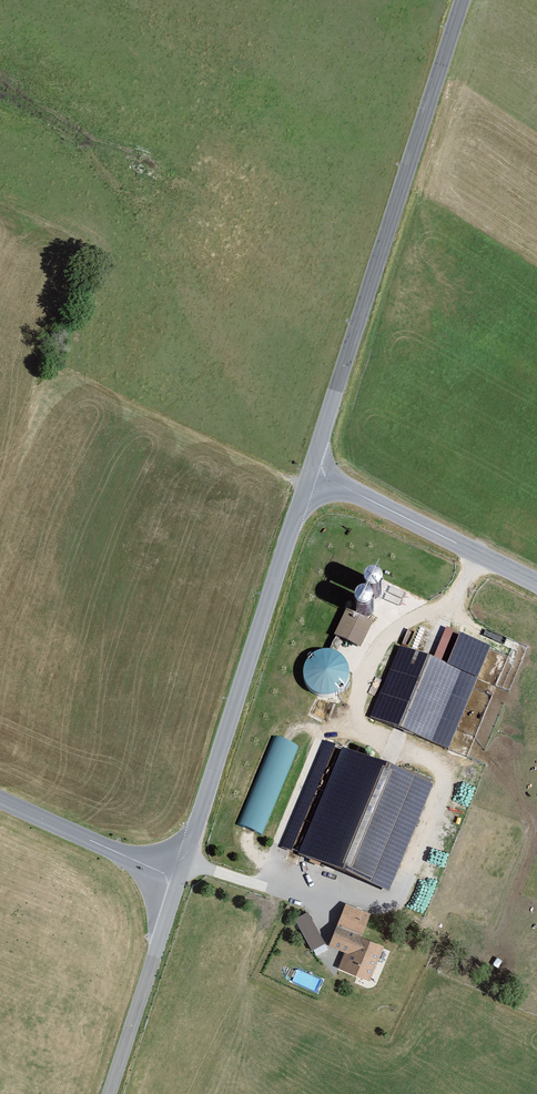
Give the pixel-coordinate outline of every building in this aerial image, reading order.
[(357,608),(374,614),(387,578),(370,572),(357,608)] [(374,624),(348,613),(337,639),(363,650),(374,624)] [(437,659),(452,662),(460,630),(445,626),(437,659)] [(480,680),(402,647),(372,720),(450,752),(480,680)] [(315,693),(322,697),(330,698),(337,696),(344,691),(349,685),(351,677),(351,670),(348,664),(344,658),(338,654),(331,652),(324,653),(317,655),(311,660),(307,666),(306,672),(306,680),(309,687),(315,693)] [(300,745),(273,734),(237,822),(263,834),(300,745)] [(436,788),(345,750),(301,855),(392,892),(436,788)] [(278,841),(284,842),(289,823),(282,821),(279,834),(278,841)] [(297,916),(311,949),(325,943),(312,910),(297,916)] [(372,983),(386,948),(362,938),(364,935),(340,925),(331,946),(347,953),(340,970),(372,983)] [(300,981),(318,988),(322,979),(304,972),(300,981)]
